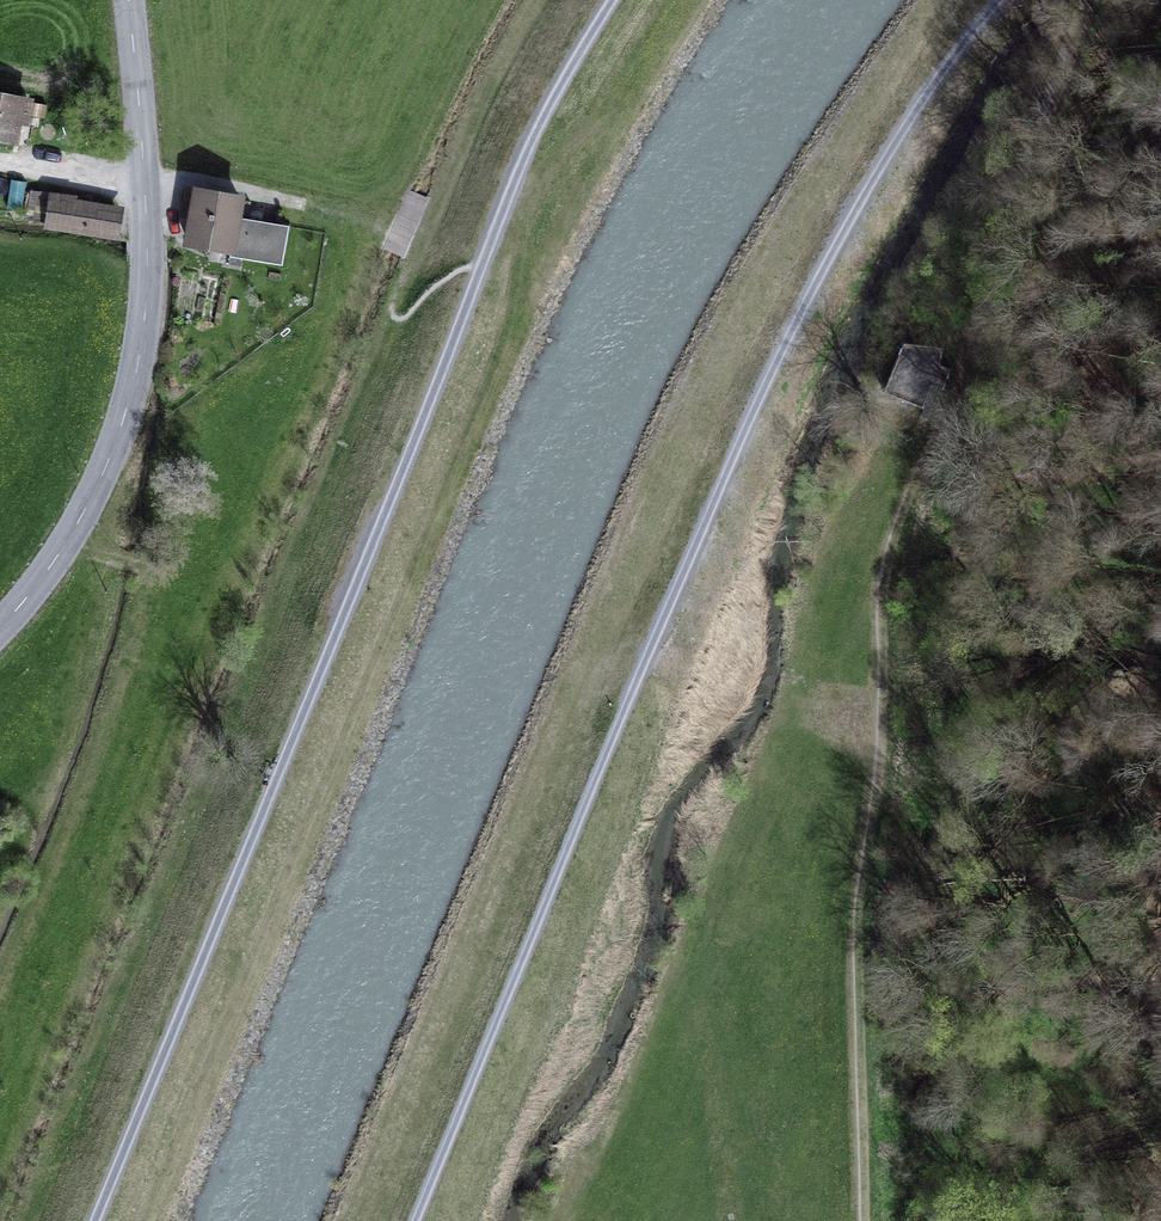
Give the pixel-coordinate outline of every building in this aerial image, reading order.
[(18,121),(25,122),(29,102),(0,96),(0,138),(14,141),(18,121)] [(271,223),(237,217),(240,199),(189,190),(185,212),(193,214),(188,242),(231,249),(266,255),(271,223)] [(33,191),(28,217),(113,234),(118,211),(74,202),(75,200),(33,191)] [(230,256),(282,265),(289,226),(271,223),(266,255),(231,249),(230,256)] [(923,409),(933,387),(944,391),(953,369),(942,354),(904,341),(883,393),(918,407),(923,409)]
